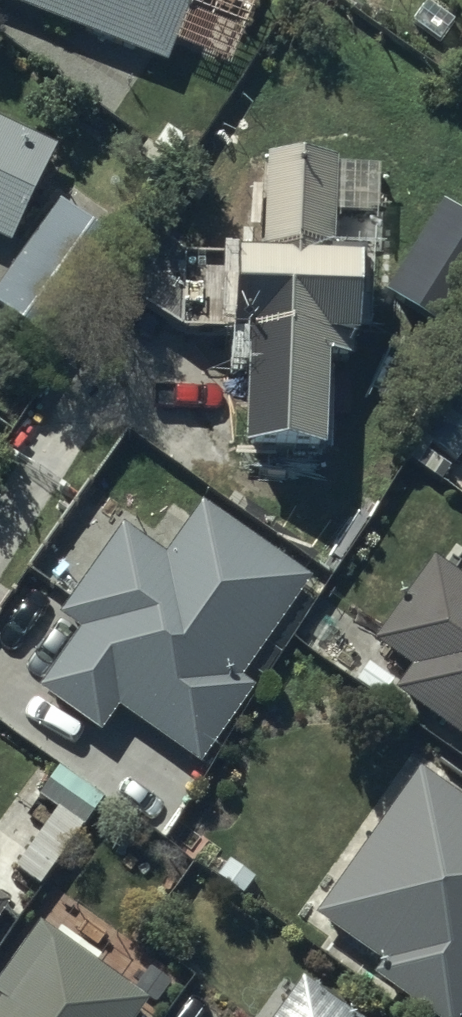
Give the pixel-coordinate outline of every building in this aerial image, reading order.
[(166,76),(196,0),(0,0),(0,10),(166,76)] [(7,258),(53,162),(0,136),(0,255),(7,258)] [(231,349),(231,360),(248,361),(243,474),(320,477),(323,382),(354,383),(358,274),(332,273),(336,179),(264,176),(260,270),(184,267),(181,347),(231,349)] [(0,296),(0,318),(59,361),(131,260),(62,210),(0,296)] [(78,641),(35,700),(98,745),(117,719),(197,777),(252,700),(238,690),(307,595),(200,517),(164,566),(124,537),(59,627),(78,641)] [(372,653),(410,681),(394,704),(461,752),(461,589),(433,568),(372,653)] [(315,928),(381,974),(372,987),(416,1016),(461,1016),(461,816),(415,784),(315,928)] [(143,1014),(37,939),(0,992),(0,1016),(141,1016),(143,1014)] [(301,992),(284,1016),(336,1016),(301,992)]
